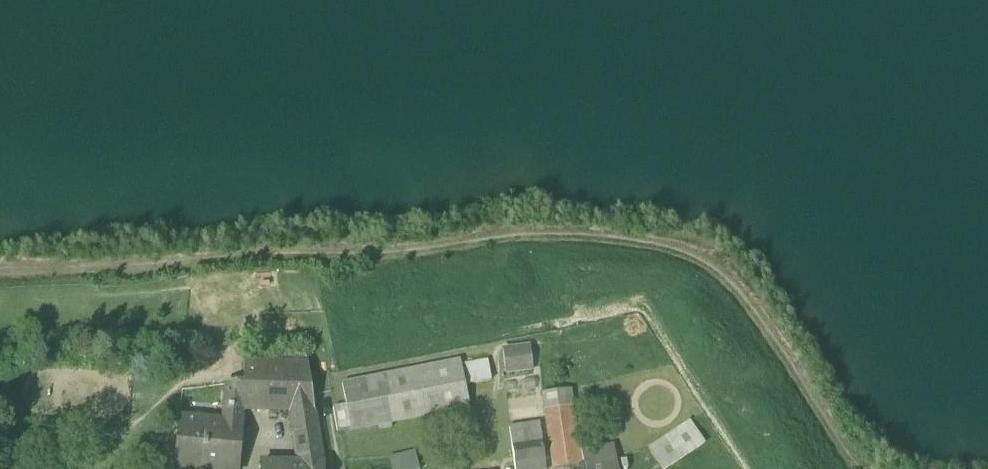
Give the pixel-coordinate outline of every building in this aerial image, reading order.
[(503,350),(506,373),(533,369),(531,347),(503,350)] [(265,351),(265,366),(301,366),(301,351),(265,351)] [(470,408),(465,386),(461,366),(460,361),(342,384),(347,406),(352,430),(352,431),(470,408)] [(488,362),(461,366),(465,386),(492,381),(488,362)] [(261,386),(261,366),(244,365),(244,386),(260,386),(261,386)] [(261,366),(261,386),(309,387),(301,366),(265,366),(261,366)] [(242,409),(244,386),(228,386),(224,423),(219,468),(236,468),(242,409)] [(257,409),(260,386),(244,386),(242,409),(257,409)] [(312,387),(309,387),(261,386),(260,386),(257,409),(294,410),(302,462),(302,464),(323,463),(312,387)] [(553,468),(559,468),(581,466),(579,451),(571,390),(543,394),(553,468)] [(334,408),(338,432),(352,430),(347,406),(334,408)] [(206,468),(219,468),(224,423),(181,419),(177,467),(206,468)] [(663,468),(667,468),(705,444),(691,422),(650,449),(663,468)] [(510,427),(515,465),(545,462),(540,423),(510,427)] [(581,467),(616,460),(613,445),(579,451),(581,466),(581,467)] [(392,468),(419,468),(415,452),(390,458),(392,468)] [(581,468),(618,468),(616,460),(581,467),(580,467),(581,468)]
